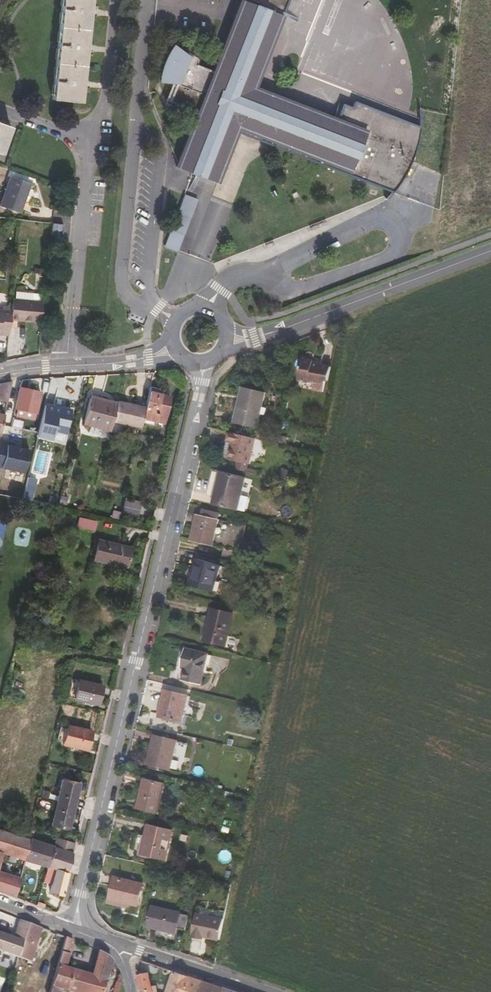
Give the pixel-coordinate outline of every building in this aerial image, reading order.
[(56,63),(52,100),(80,102),(82,88),(82,84),(83,78),(84,66),(85,53),(86,48),(86,42),(87,30),(89,16),(89,12),(90,8),(90,0),(62,0),(59,27),(56,63)] [(419,125),(355,100),(352,106),(342,102),(337,118),(254,86),(287,0),(240,0),(213,70),(188,61),(190,57),(173,45),(171,48),(169,51),(167,55),(165,58),(164,62),(163,65),(162,68),(161,72),(161,76),(161,79),(160,81),(176,82),(169,101),(197,112),(176,166),(194,173),(217,182),(239,127),(321,159),(320,162),(393,190),(403,175),(410,161),(415,148),(419,125)] [(1,154),(10,128),(0,124),(0,154),(1,154)] [(10,177),(0,206),(20,212),(30,184),(10,177)] [(179,251),(198,198),(185,194),(166,246),(179,251)] [(63,225),(52,224),(50,238),(62,239),(63,225)] [(14,299),(12,299),(11,308),(10,319),(40,323),(42,302),(31,301),(31,293),(15,292),(14,299)] [(8,334),(10,319),(11,308),(1,307),(1,311),(0,311),(0,333),(8,334)] [(313,362),(314,360),(302,358),(298,379),(314,382),(313,389),(323,391),(326,381),(328,381),(331,366),(319,364),(320,363),(313,362)] [(7,401),(10,385),(12,380),(0,383),(0,400),(7,401)] [(20,387),(19,387),(14,408),(16,409),(15,414),(33,418),(35,413),(40,392),(20,387)] [(143,417),(153,420),(163,422),(169,396),(160,394),(161,391),(150,388),(145,407),(143,417)] [(265,393),(242,388),(234,421),(257,427),(265,393)] [(83,422),(109,428),(111,421),(116,404),(89,397),(83,422)] [(145,407),(117,400),(116,404),(111,421),(140,427),(142,422),(143,417),(145,407)] [(65,435),(70,411),(44,405),(38,429),(37,433),(37,436),(51,439),(53,432),(65,435)] [(249,463),(256,437),(229,431),(227,441),(232,442),(229,458),(249,463)] [(62,445),(65,435),(53,432),(51,439),(37,436),(36,439),(62,445)] [(29,447),(0,441),(0,466),(24,471),(29,447)] [(224,457),(229,458),(232,442),(227,441),(224,457)] [(245,478),(220,472),(212,504),(238,510),(245,478)] [(24,491),(33,494),(36,479),(27,477),(24,491)] [(31,500),(33,494),(24,491),(22,498),(31,500)] [(121,512),(133,515),(136,516),(139,502),(124,498),(121,512)] [(202,509),(201,515),(218,519),(220,513),(202,509)] [(112,510),(110,518),(117,520),(119,511),(112,510)] [(218,519),(201,515),(196,514),(190,540),(213,545),(219,519),(218,519)] [(77,526),(92,529),(94,521),(79,518),(77,526)] [(125,567),(130,547),(97,539),(93,560),(125,567)] [(223,549),(221,558),(238,563),(240,553),(223,549)] [(220,566),(196,559),(189,584),(214,591),(220,566)] [(234,614),(211,609),(204,640),(226,645),(234,614)] [(209,654),(186,648),(182,667),(185,668),(182,680),(202,684),(209,654)] [(76,663),(74,669),(86,672),(87,665),(76,663)] [(102,685),(79,679),(79,680),(74,698),(97,704),(102,685)] [(189,695),(165,690),(159,716),(182,722),(189,695)] [(86,750),(91,731),(68,725),(67,729),(60,727),(57,739),(63,741),(63,744),(86,750)] [(177,741),(154,735),(147,764),(170,769),(177,741)] [(172,767),(179,770),(186,747),(179,745),(172,767)] [(61,779),(57,800),(54,811),(51,825),(68,829),(79,784),(61,779)] [(164,784),(143,779),(136,808),(158,813),(164,784)] [(45,808),(54,811),(57,800),(54,799),(48,797),(45,808)] [(172,831),(148,824),(141,854),(166,859),(172,831)] [(0,829),(0,860),(2,853),(23,861),(29,838),(27,838),(0,829)] [(53,846),(29,838),(23,861),(39,866),(47,868),(44,877),(52,880),(48,893),(62,896),(68,873),(67,872),(74,843),(56,837),(53,846)] [(38,870),(39,866),(23,861),(22,865),(38,870)] [(14,897),(19,878),(0,871),(0,892),(14,897)] [(114,876),(109,898),(128,903),(138,905),(143,883),(114,876)] [(127,907),(128,903),(109,898),(108,902),(127,907)] [(177,927),(186,929),(189,915),(181,913),(181,912),(152,906),(147,926),(176,933),(177,927)] [(205,936),(221,939),(225,918),(197,913),(192,933),(193,934),(192,937),(204,939),(205,936)] [(18,957),(28,923),(18,919),(12,936),(0,932),(0,951),(18,957)] [(31,962),(41,928),(28,923),(18,957),(31,962)] [(73,991),(102,991),(110,960),(98,951),(91,975),(65,968),(73,940),(64,936),(49,991),(61,991),(62,989),(73,991)] [(166,991),(241,991),(210,982),(174,971),(166,991)] [(138,975),(141,989),(150,991),(154,991),(149,972),(138,975)] [(122,980),(117,975),(113,991),(118,991),(122,980)]
